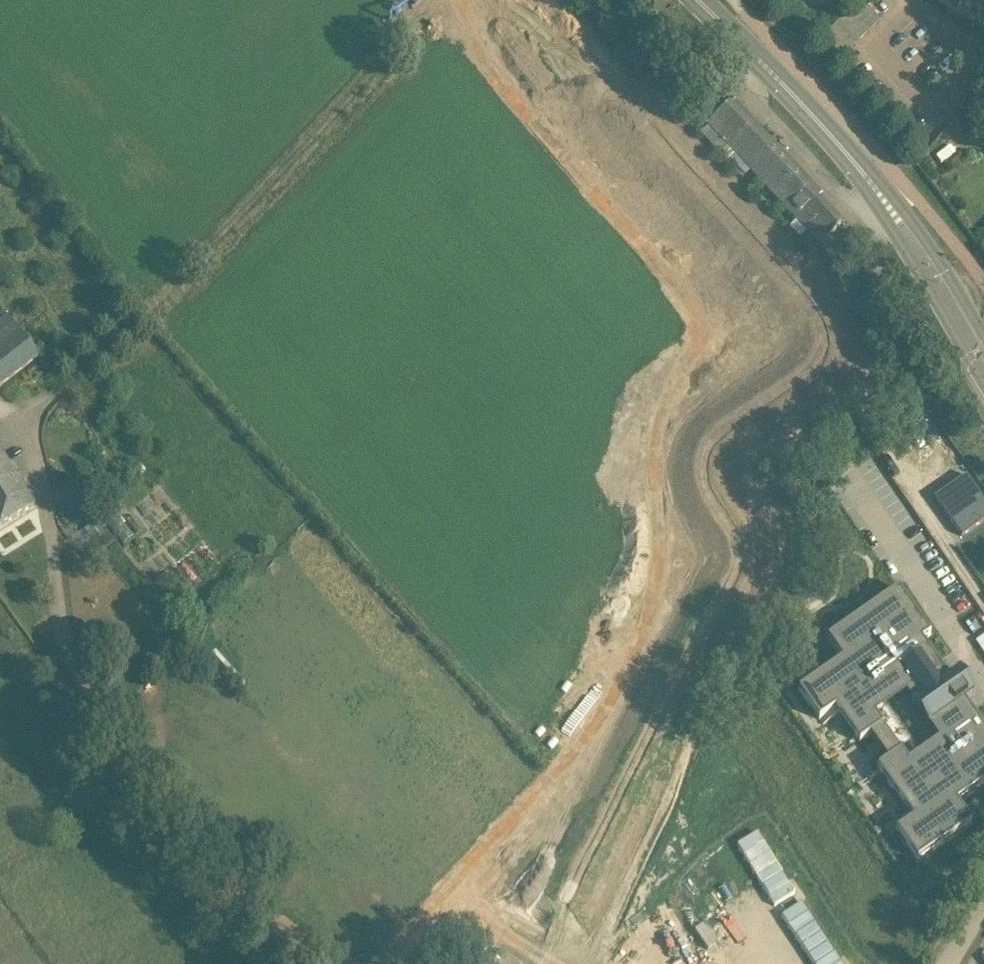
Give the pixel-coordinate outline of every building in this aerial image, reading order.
[(956,15),(957,16),(982,27),(983,22),(983,0),(937,0),(956,15)] [(819,245),(841,224),(729,104),(707,125),(709,126),(700,134),(719,155),(728,147),(819,245)] [(39,357),(7,316),(0,322),(0,387),(39,357)] [(34,507),(0,451),(0,528),(34,507)] [(935,497),(962,537),(983,522),(983,499),(967,475),(935,497)] [(117,494),(111,483),(96,491),(102,502),(117,494)] [(918,861),(971,824),(957,803),(983,784),(983,726),(982,727),(965,703),(973,697),(973,698),(976,696),(974,693),(973,694),(960,675),(960,674),(959,672),(956,674),(949,679),(922,642),(930,636),(898,590),(827,639),(842,660),(798,691),(819,721),(836,709),(860,744),(883,727),(876,717),(907,695),(939,741),(908,763),(901,752),(877,769),(913,820),(897,831),(918,861)]
